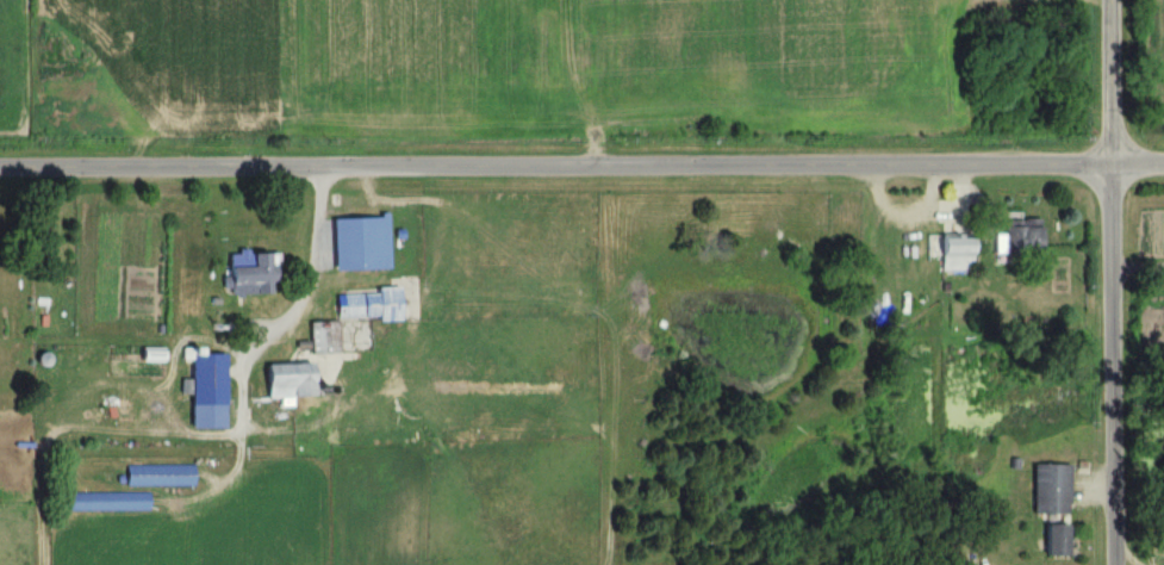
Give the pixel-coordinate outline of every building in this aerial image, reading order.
[(386,269),(385,216),(328,217),(329,270),(386,269)] [(1037,219),(998,219),(998,254),(1037,254),(1037,219)] [(936,235),(936,271),(969,270),(968,235),(936,235)] [(221,268),(221,295),(266,295),(266,254),(245,254),(245,267),(221,268)] [(333,319),(394,319),(394,292),(333,292),(333,319)] [(336,355),(336,322),(307,322),(307,355),(336,355)] [(221,352),(186,352),(186,429),(221,429),(221,352)] [(259,364),(259,408),(289,408),(289,396),(326,396),(326,384),(308,384),(308,364),(259,364)] [(1066,465),(1032,465),(1032,514),(1066,514),(1066,465)] [(126,467),(126,487),(192,487),(192,467),(126,467)] [(148,512),(148,494),(67,494),(67,511),(148,512)] [(1039,526),(1039,556),(1063,556),(1063,526),(1039,526)]
